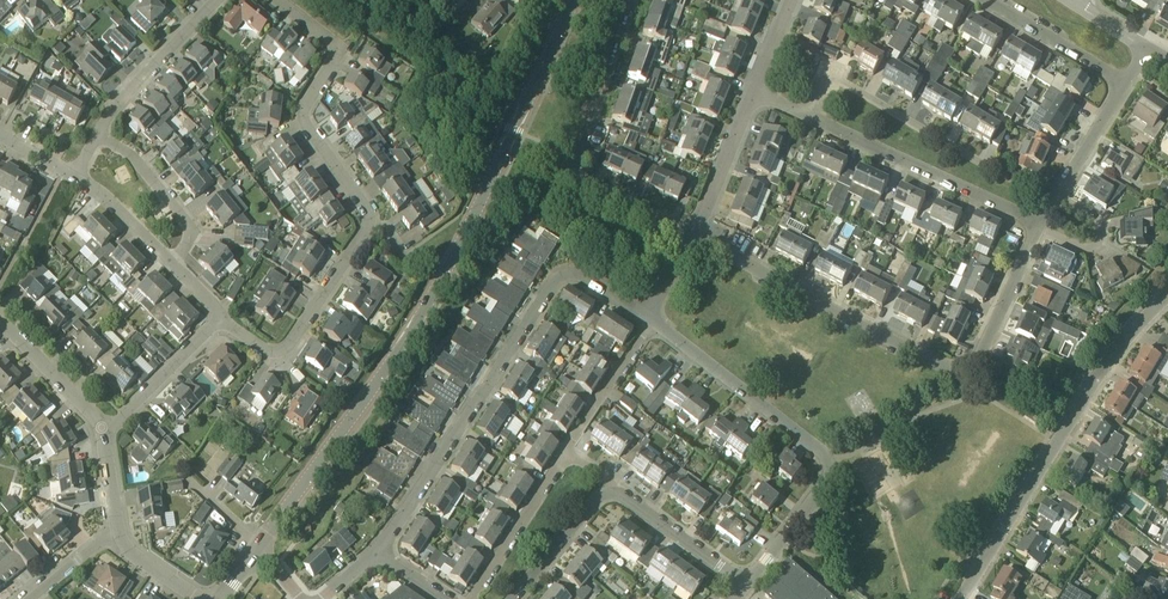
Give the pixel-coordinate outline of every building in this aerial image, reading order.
[(48,20),(54,28),(65,20),(55,7),(54,8),(48,0),(31,0),(27,3),(29,5),(18,13),(33,32),(48,20)] [(79,2),(77,0),(57,0),(67,12),(79,2)] [(139,1),(144,6),(131,20),(146,35),(153,28),(151,26),(163,13),(160,11),(166,5),(162,1),(163,0),(140,0),(139,1)] [(515,13),(501,0),(488,0),(479,10),(481,12),(471,23),(488,39),(500,25),(503,27),(515,13)] [(687,0),(670,0),(669,4),(684,9),(687,0)] [(847,15),(850,7),(838,2),(833,0),(820,0),(815,11),(831,17),(828,23),(842,29),(847,15)] [(885,8),(892,12),(894,8),(899,0),(890,0),(885,8)] [(919,0),(899,0),(894,8),(901,12),(906,2),(915,7),(919,0)] [(932,18),(939,22),(950,4),(944,0),(931,0),(924,13),(932,18)] [(1157,0),(1147,0),(1148,1),(1145,6),(1151,10),(1153,7),(1157,0)] [(1153,7),(1159,11),(1156,16),(1167,24),(1167,2),(1166,0),(1157,0),(1153,7)] [(743,3),(738,16),(756,24),(762,9),(744,2),(743,3)] [(262,14),(249,4),(241,14),(234,9),(223,23),(235,33),(243,22),(260,35),(272,20),(263,13),(262,14)] [(679,22),(684,9),(669,4),(667,10),(653,5),(648,20),(665,26),(668,18),(679,22)] [(953,30),(964,12),(950,4),(939,22),(934,30),(941,34),(945,26),(953,30)] [(701,5),(698,12),(704,14),(707,7),(701,5)] [(728,28),(732,30),(732,31),(750,38),(756,24),(738,16),(738,17),(730,13),(725,27),(705,19),(703,26),(725,35),(728,28)] [(973,53),(989,27),(974,18),(963,36),(971,40),(966,49),(973,53)] [(85,20),(80,25),(85,31),(91,26),(85,20)] [(668,52),(673,38),(662,34),(665,26),(648,20),(643,35),(656,39),(654,46),(668,52)] [(138,36),(123,21),(117,27),(120,30),(115,34),(112,31),(109,31),(102,38),(102,41),(107,46),(106,47),(120,62),(128,54),(127,53),(136,44),(132,41),(138,36)] [(902,38),(910,26),(904,22),(896,35),(902,38)] [(840,32),(842,29),(828,23),(825,30),(810,23),(804,39),(810,42),(808,49),(837,61),(840,54),(820,46),(824,38),(836,43),(840,32)] [(725,35),(703,26),(700,32),(722,42),(725,35)] [(909,42),(916,29),(910,26),(902,38),(909,42)] [(992,53),(1003,35),(989,27),(973,53),(979,57),(984,48),(992,53)] [(77,28),(73,32),(80,38),(83,34),(77,28)] [(282,37),(274,30),(260,47),(273,57),(277,51),(283,56),(284,57),(293,46),(297,40),(286,32),(282,37)] [(902,38),(896,35),(894,33),(891,37),(893,39),(888,47),(895,51),(902,38)] [(901,55),(909,42),(902,38),(895,51),(901,55)] [(1017,68),(1028,50),(1013,41),(1002,59),(1017,68)] [(745,50),(727,43),(725,48),(716,44),(712,53),(721,57),(739,64),(745,50)] [(98,84),(111,71),(103,62),(108,57),(95,44),(86,54),(75,64),(88,77),(89,76),(98,84)] [(874,76),(884,58),(862,44),(855,56),(862,61),(859,67),(874,76)] [(941,62),(949,49),(943,45),(935,58),(941,62)] [(301,52),(293,46),(284,57),(283,56),(279,62),(292,72),(293,70),(294,72),(295,77),(294,79),(300,84),(309,73),(304,69),(316,55),(305,46),(301,52)] [(664,64),(668,52),(654,46),(651,53),(638,48),(633,63),(650,69),(653,60),(664,64)] [(205,56),(195,47),(185,57),(194,66),(201,73),(206,68),(209,71),(214,71),(217,68),(218,70),(224,64),(210,51),(205,56)] [(851,58),(853,52),(844,48),(841,54),(851,58)] [(947,65),(950,61),(953,55),(955,52),(949,49),(941,62),(947,65)] [(1031,76),(1032,76),(1042,58),(1028,50),(1017,68),(1031,76)] [(365,76),(381,86),(392,68),(366,52),(359,63),(369,70),(365,76)] [(19,56),(16,63),(20,65),(24,64),(26,60),(19,56)] [(733,79),(739,64),(721,57),(715,72),(733,79)] [(934,74),(941,62),(935,58),(927,70),(934,74)] [(898,90),(913,65),(906,60),(901,68),(894,63),(883,81),(898,90)] [(189,71),(180,62),(170,72),(180,82),(191,92),(196,87),(199,90),(205,85),(208,88),(212,84),(201,73),(194,66),(189,71)] [(947,65),(941,62),(934,74),(940,78),(947,65)] [(56,63),(51,71),(59,75),(64,68),(56,63)] [(653,94),(658,81),(647,77),(650,69),(633,63),(628,77),(641,82),(639,89),(653,94)] [(708,75),(711,68),(697,63),(694,70),(708,75)] [(913,99),(923,81),(922,80),(916,76),(920,69),(913,65),(898,90),(913,99)] [(980,84),(988,71),(981,67),(973,81),(980,84)] [(726,83),(708,75),(694,70),(692,76),(711,84),(705,98),(698,95),(697,95),(722,105),(726,106),(730,96),(727,95),(728,91),(724,89),(726,83)] [(987,88),(994,75),(988,71),(980,84),(987,88)] [(1055,80),(1050,76),(1041,71),(1037,79),(1051,87),(1051,88),(1064,96),(1067,90),(1080,98),(1089,84),(1074,75),(1069,82),(1058,75),(1055,80)] [(269,91),(273,85),(260,75),(255,81),(269,91)] [(361,82),(351,76),(344,87),(361,98),(365,92),(374,97),(381,86),(365,76),(361,82)] [(175,87),(165,77),(156,87),(167,98),(172,103),(181,94),(186,98),(191,92),(180,82),(175,87)] [(41,107),(57,79),(55,78),(51,85),(43,81),(41,85),(39,84),(30,100),(41,107)] [(51,116),(62,96),(54,92),(60,81),(57,79),(41,107),(48,111),(46,113),(51,116)] [(972,97),(980,84),(973,81),(966,93),(972,97)] [(22,85),(18,82),(15,88),(6,83),(0,93),(0,104),(1,102),(8,106),(17,89),(19,90),(22,85)] [(941,91),(934,87),(933,86),(922,104),(937,114),(948,96),(947,95),(952,87),(946,83),(941,91)] [(979,101),(987,88),(980,84),(972,97),(979,101)] [(1066,123),(1074,109),(1061,101),(1064,96),(1051,88),(1043,101),(1055,108),(1051,114),(1066,123)] [(623,91),(617,106),(645,116),(648,107),(653,94),(639,89),(636,96),(623,91)] [(64,120),(80,92),(77,90),(71,101),(62,96),(51,116),(56,119),(58,116),(64,120)] [(1019,107),(1027,94),(1021,90),(1013,103),(1019,107)] [(76,126),(85,109),(75,104),(81,93),(80,92),(64,120),(76,126)] [(162,104),(152,94),(143,104),(152,112),(159,120),(169,110),(173,114),(178,109),(172,103),(167,98),(162,104)] [(1148,94),(1134,114),(1142,120),(1141,122),(1148,127),(1144,133),(1156,140),(1166,125),(1160,121),(1167,108),(1167,107),(1160,102),(1148,94)] [(717,120),(722,105),(697,95),(692,108),(681,103),(678,111),(691,116),(692,116),(694,109),(699,111),(699,112),(717,120)] [(951,122),(962,104),(948,96),(937,114),(951,122)] [(280,113),(282,100),(261,98),(260,111),(280,113)] [(213,100),(206,107),(213,113),(219,107),(213,100)] [(371,114),(378,109),(371,105),(362,111),(359,108),(351,113),(346,107),(329,119),(337,130),(347,124),(351,129),(366,118),(371,115),(371,114)] [(638,137),(643,123),(645,116),(617,106),(612,120),(626,125),(623,132),(638,137)] [(147,118),(138,109),(128,119),(133,123),(129,127),(137,134),(140,131),(145,135),(154,126),(159,131),(164,125),(159,120),(152,112),(147,118)] [(986,118),(972,110),(961,128),(976,137),(991,112),(990,112),(986,118)] [(279,127),(280,113),(260,111),(258,124),(248,123),(246,134),(266,136),(267,125),(279,127)] [(992,143),(996,135),(1001,127),(993,122),(997,116),(991,112),(976,137),(990,145),(992,143)] [(1066,123),(1051,114),(1046,121),(1036,115),(1034,114),(1026,128),(1039,136),(1043,130),(1057,138),(1066,123)] [(712,131),(703,128),(705,122),(692,116),(691,116),(686,129),(684,128),(681,135),(683,136),(682,136),(687,138),(708,147),(712,138),(710,136),(712,131)] [(379,135),(371,125),(366,118),(351,129),(355,135),(346,142),(354,153),(363,146),(379,135)] [(207,119),(200,125),(205,132),(212,126),(207,119)] [(674,131),(676,125),(668,122),(666,128),(674,131)] [(1001,127),(996,135),(992,143),(999,147),(1009,127),(1003,123),(1001,127)] [(765,127),(761,136),(755,152),(777,161),(784,145),(785,145),(789,136),(765,127)] [(366,170),(391,152),(379,135),(363,146),(367,152),(358,159),(366,170)] [(278,145),(272,136),(256,148),(262,157),(264,155),(272,166),(278,161),(295,149),(287,138),(278,145)] [(1044,148),(1048,141),(1037,136),(1034,143),(1033,143),(1027,159),(1021,157),(1017,168),(1030,173),(1031,173),(1042,178),(1050,159),(1046,158),(1050,150),(1044,148)] [(185,138),(161,157),(169,168),(179,160),(184,165),(198,154),(185,138)] [(411,138),(405,143),(409,148),(415,144),(411,138)] [(638,138),(636,143),(642,146),(645,140),(638,138)] [(708,147),(687,138),(681,152),(686,155),(700,160),(702,155),(705,156),(708,147)] [(658,150),(663,152),(670,155),(672,156),(675,149),(661,143),(658,150)] [(622,156),(615,152),(617,150),(609,146),(601,165),(608,168),(607,170),(621,177),(632,153),(625,150),(622,156)] [(1144,161),(1121,147),(1116,155),(1111,151),(1102,166),(1112,173),(1123,179),(1128,171),(1135,176),(1136,174),(1144,161)] [(802,170),(822,179),(826,172),(834,155),(820,148),(817,154),(810,151),(807,157),(802,170)] [(284,183),(298,173),(294,167),(303,160),(295,149),(278,161),(286,172),(279,177),(284,183)] [(403,168),(395,158),(391,152),(366,170),(374,180),(383,174),(387,179),(403,168)] [(755,152),(753,157),(752,158),(754,159),(751,169),(759,172),(756,179),(770,185),(771,184),(779,187),(781,180),(771,176),(777,161),(755,152)] [(645,179),(652,165),(644,162),(646,159),(632,153),(621,177),(635,183),(638,176),(645,179)] [(187,189),(204,175),(196,165),(203,160),(198,154),(184,165),(188,171),(179,179),(187,189)] [(848,162),(834,155),(826,172),(840,179),(844,170),(848,162)] [(264,171),(259,164),(252,169),(258,176),(264,171)] [(658,169),(652,165),(645,179),(652,182),(649,189),(663,195),(674,172),(660,166),(658,169)] [(1,166),(0,168),(0,191),(1,192),(14,169),(9,166),(7,169),(1,166)] [(867,191),(875,174),(861,167),(853,185),(867,191)] [(213,168),(211,169),(204,175),(187,189),(195,199),(212,185),(212,184),(215,181),(221,188),(226,184),(213,168)] [(390,203),(407,191),(402,185),(410,179),(403,168),(387,179),(391,185),(382,192),(390,203)] [(12,198),(23,178),(17,175),(19,172),(14,169),(1,192),(12,198)] [(296,199),(319,182),(311,172),(302,178),(298,173),(284,183),(296,199)] [(687,198),(693,184),(687,181),(688,179),(674,172),(663,195),(677,202),(680,195),(687,198)] [(875,174),(867,191),(863,200),(871,204),(877,207),(873,216),(880,219),(883,213),(885,207),(886,205),(879,202),(882,198),(889,181),(875,174)] [(24,218),(35,199),(28,195),(32,187),(26,184),(28,181),(23,178),(12,198),(10,201),(21,206),(16,214),(24,218)] [(770,185),(756,179),(754,186),(745,182),(739,198),(759,206),(764,190),(768,191),(770,185)] [(1113,190),(1100,183),(1094,179),(1085,195),(1091,201),(1104,209),(1114,191),(1118,193),(1122,186),(1117,183),(1113,190)] [(206,209),(214,219),(231,205),(238,199),(230,189),(235,185),(230,180),(226,184),(221,188),(225,193),(206,209)] [(319,182),(296,199),(308,216),(322,206),(318,200),(327,193),(319,182)] [(834,209),(838,200),(844,186),(838,183),(827,206),(834,209)] [(411,212),(427,201),(415,185),(407,191),(390,203),(398,213),(407,207),(411,212)] [(851,189),(844,186),(838,200),(845,203),(851,189)] [(906,209),(914,192),(902,186),(894,204),(906,209)] [(918,215),(926,198),(914,192),(906,209),(918,215)] [(752,230),(755,223),(752,222),(759,206),(739,198),(732,214),(741,217),(738,224),(752,230)] [(439,218),(432,209),(427,201),(411,212),(402,219),(410,230),(419,224),(423,229),(439,218)] [(886,205),(885,207),(883,213),(881,216),(888,219),(894,205),(888,202),(886,205)] [(939,203),(931,220),(943,226),(951,209),(939,203)] [(231,205),(214,219),(223,230),(232,222),(236,226),(235,239),(254,240),(255,233),(255,228),(250,227),(250,225),(243,215),(240,215),(231,205)] [(304,233),(305,234),(322,222),(327,228),(343,216),(335,205),(326,212),(322,206),(308,216),(295,225),(294,226),(296,228),(304,233)] [(1149,241),(1149,240),(1148,227),(1154,227),(1153,213),(1153,208),(1135,213),(1136,223),(1121,224),(1122,242),(1136,242),(1149,241)] [(955,232),(963,214),(951,209),(943,226),(955,232)] [(3,214),(0,219),(0,220),(5,222),(8,217),(3,214)] [(786,230),(791,216),(788,215),(785,214),(780,227),(786,230)] [(982,237),(990,220),(978,214),(970,232),(982,237)] [(92,241),(107,226),(97,216),(87,227),(77,217),(63,231),(69,238),(79,228),(92,241)] [(994,243),(1002,225),(990,220),(982,237),(994,243)] [(919,229),(921,224),(915,221),(912,226),(919,229)] [(921,224),(919,229),(926,233),(926,231),(928,227),(921,224)] [(828,235),(821,248),(827,251),(830,246),(839,228),(833,225),(828,235)] [(99,262),(113,248),(108,243),(116,235),(107,226),(92,241),(86,246),(94,255),(93,256),(99,262)] [(296,228),(291,234),(300,240),(304,233),(296,228)] [(798,242),(802,234),(790,228),(786,235),(785,235),(776,252),(789,259),(798,242)] [(856,229),(852,236),(860,240),(864,233),(856,229)] [(815,245),(821,248),(828,235),(821,231),(816,243),(815,245)] [(537,243),(521,233),(513,246),(522,251),(521,252),(543,266),(559,241),(544,232),(537,243)] [(18,244),(22,236),(16,233),(12,241),(18,244)] [(305,234),(304,233),(300,240),(293,251),(317,267),(324,256),(314,249),(318,243),(305,234)] [(884,237),(882,241),(889,244),(892,238),(887,235),(884,237)] [(957,244),(959,238),(953,235),(950,241),(957,244)] [(963,247),(966,241),(959,238),(957,244),(963,247)] [(254,240),(235,239),(234,246),(253,248),(254,245),(254,240)] [(259,241),(255,246),(260,251),(265,246),(259,241)] [(813,249),(798,242),(789,259),(804,266),(813,249)] [(113,248),(99,262),(113,277),(115,275),(135,255),(126,245),(118,253),(113,248)] [(224,270),(233,261),(217,245),(208,254),(224,270)] [(309,278),(317,267),(293,251),(281,268),(296,278),(300,272),(309,278)] [(1067,277),(1071,268),(1075,267),(1076,263),(1075,259),(1056,251),(1055,254),(1047,257),(1043,266),(1049,268),(1045,276),(1043,275),(1043,276),(1060,284),(1064,275),(1067,277)] [(543,266),(521,252),(515,262),(506,256),(497,270),(513,280),(513,281),(528,291),(543,266)] [(859,268),(867,255),(860,252),(854,266),(859,268)] [(1003,253),(999,262),(1007,266),(1011,257),(1003,253)] [(215,279),(224,270),(208,254),(199,263),(215,279)] [(127,292),(137,281),(142,277),(137,272),(145,264),(135,255),(115,275),(123,283),(120,285),(127,292)] [(829,279),(838,262),(824,255),(815,272),(829,279)] [(866,272),(873,258),(867,256),(867,255),(859,268),(866,272)] [(1136,275),(1141,267),(1124,257),(1120,266),(1116,268),(1112,261),(1110,260),(1102,264),(1101,263),(1096,266),(1097,267),(1095,268),(1096,269),(1099,275),(1103,282),(1098,284),(1103,293),(1108,291),(1124,282),(1122,279),(1133,273),(1136,275)] [(963,279),(989,291),(994,279),(986,275),(989,269),(972,261),(969,268),(966,267),(961,278),(963,279)] [(384,299),(392,287),(388,283),(392,276),(372,262),(363,275),(371,281),(367,287),(383,298),(384,299)] [(843,287),(852,270),(838,262),(829,279),(843,287)] [(893,286),(899,289),(911,267),(905,264),(893,286)] [(36,304),(43,297),(52,288),(42,279),(48,273),(41,266),(30,276),(37,283),(26,294),(36,304)] [(908,321),(921,295),(907,288),(917,270),(911,267),(899,289),(905,292),(894,313),(908,321)] [(1096,269),(1089,272),(1091,280),(1099,275),(1096,269)] [(72,270),(67,277),(74,282),(79,275),(72,270)] [(296,295),(282,286),(286,280),(272,271),(268,277),(272,280),(263,293),(267,295),(256,311),(273,323),(279,312),(282,314),(296,295)] [(146,300),(163,283),(155,274),(143,286),(137,281),(127,292),(132,297),(138,291),(146,300)] [(868,300),(877,283),(863,276),(855,293),(868,300)] [(233,302),(244,282),(238,278),(226,298),(233,302)] [(983,303),(989,291),(963,279),(958,291),(956,296),(953,301),(957,303),(969,309),(971,310),(976,300),(983,303)] [(506,291),(490,280),(482,294),(494,301),(493,302),(497,305),(512,315),(528,291),(513,281),(506,291)] [(154,319),(165,308),(160,303),(172,291),(163,283),(146,300),(154,308),(149,314),(154,319)] [(882,307),(891,291),(877,283),(868,300),(882,307)] [(1071,294),(1048,284),(1044,293),(1039,291),(1033,303),(1044,308),(1043,310),(1060,318),(1071,294)] [(47,323),(62,308),(53,298),(60,290),(55,285),(52,288),(43,297),(48,303),(37,313),(47,323)] [(383,298),(367,287),(361,296),(353,291),(343,305),(361,317),(366,310),(372,314),(383,298)] [(557,306),(570,315),(571,314),(581,298),(568,289),(557,306)] [(922,328),(931,311),(926,309),(930,301),(924,298),(926,294),(923,293),(923,292),(921,295),(908,321),(922,328)] [(939,310),(942,304),(945,296),(939,293),(933,307),(939,310)] [(395,294),(391,301),(400,306),(404,300),(395,294)] [(581,298),(571,314),(577,317),(584,322),(583,324),(589,328),(596,316),(590,313),(594,306),(581,298)] [(69,301),(62,308),(47,323),(56,333),(67,322),(72,327),(78,322),(78,321),(82,317),(84,315),(78,309),(77,309),(69,301)] [(173,327),(190,310),(182,301),(170,313),(165,308),(154,319),(159,324),(165,319),(173,327)] [(951,315),(947,324),(956,328),(964,332),(971,317),(967,315),(966,315),(969,309),(957,303),(955,306),(953,305),(949,314),(951,315)] [(512,315),(497,305),(490,316),(474,305),(466,318),(477,325),(481,328),(497,338),(512,315)] [(395,308),(387,311),(390,317),(397,314),(395,308)] [(1027,309),(1024,315),(1016,332),(1037,342),(1042,329),(1051,333),(1052,331),(1056,323),(1056,322),(1041,315),(1027,309)] [(184,338),(189,333),(187,330),(199,318),(190,310),(173,327),(184,338)] [(84,315),(82,317),(87,322),(93,316),(88,311),(84,315)] [(620,323),(607,314),(603,321),(596,316),(589,328),(588,329),(602,339),(598,346),(603,349),(620,323)] [(364,328),(347,317),(343,324),(334,318),(324,333),(340,344),(345,337),(355,343),(364,328)] [(958,346),(964,332),(956,328),(947,324),(941,321),(935,318),(927,331),(936,335),(934,339),(946,345),(948,341),(958,346)] [(553,326),(566,334),(570,327),(564,324),(557,319),(553,326)] [(622,348),(633,331),(620,323),(603,349),(598,346),(594,352),(606,360),(610,354),(609,353),(616,344),(622,348)] [(1056,323),(1052,331),(1058,334),(1062,325),(1056,323)] [(128,326),(121,332),(126,337),(132,331),(128,326)] [(551,351),(555,345),(559,339),(562,341),(562,340),(567,343),(576,348),(579,342),(566,334),(553,326),(549,332),(543,328),(534,341),(551,351)] [(88,332),(83,327),(77,332),(72,337),(78,343),(75,345),(80,350),(77,353),(81,358),(98,341),(89,332),(88,332)] [(497,338),(481,328),(475,339),(459,329),(451,342),(461,349),(464,352),(481,362),(497,338)] [(118,350),(103,336),(98,341),(81,358),(86,362),(89,359),(94,364),(97,361),(102,367),(113,355),(118,350)] [(158,342),(155,339),(152,336),(146,342),(157,352),(165,344),(160,340),(158,342)] [(1013,339),(1002,363),(1026,375),(1034,356),(1037,358),(1040,351),(1013,339)] [(558,355),(555,354),(551,351),(534,341),(526,354),(532,359),(528,364),(545,375),(548,371),(549,369),(558,355)] [(152,358),(157,352),(146,342),(141,347),(152,358)] [(230,376),(240,365),(221,347),(210,359),(211,361),(204,369),(219,383),(228,374),(230,376)] [(326,355),(314,347),(305,361),(322,373),(326,367),(341,378),(349,366),(351,363),(330,349),(326,355)] [(1167,353),(1159,348),(1154,355),(1145,349),(1137,363),(1154,373),(1159,376),(1160,376),(1160,375),(1167,380),(1167,351),(1167,353)] [(118,350),(113,355),(116,359),(121,353),(118,350)] [(358,350),(350,355),(357,366),(365,360),(358,350)] [(481,362),(464,352),(458,362),(444,353),(435,366),(451,376),(451,377),(466,386),(481,362)] [(600,383),(608,370),(602,366),(606,360),(594,352),(590,358),(592,360),(583,372),(600,383)] [(115,359),(116,359),(113,355),(102,367),(107,372),(104,374),(109,379),(106,383),(111,387),(127,370),(115,359)] [(1,359),(0,360),(0,379),(12,367),(6,361),(5,362),(1,359)] [(654,390),(672,367),(665,362),(658,371),(646,362),(635,376),(654,390)] [(148,378),(134,363),(127,370),(111,387),(115,391),(118,388),(123,393),(136,380),(141,385),(148,378)] [(1155,390),(1147,385),(1154,373),(1137,363),(1130,375),(1137,379),(1133,385),(1151,395),(1155,390)] [(545,375),(528,364),(524,370),(518,366),(509,379),(526,390),(534,378),(541,382),(545,376),(545,375)] [(4,404),(18,390),(13,385),(20,378),(17,375),(18,374),(12,367),(0,379),(0,392),(3,395),(0,397),(0,400),(4,404)] [(591,396),(600,383),(583,372),(575,385),(573,384),(569,390),(581,398),(585,392),(591,396)] [(267,405),(280,386),(264,375),(254,389),(247,384),(238,398),(250,407),(251,406),(261,412),(266,405),(267,405)] [(421,377),(414,387),(420,390),(426,381),(421,377)] [(444,387),(428,377),(426,381),(420,390),(435,400),(435,401),(450,411),(466,386),(451,377),(444,387)] [(517,411),(521,405),(518,403),(526,390),(509,379),(501,393),(508,397),(504,403),(517,411)] [(205,397),(189,381),(182,388),(163,407),(177,420),(182,414),(185,417),(205,397)] [(666,400),(676,407),(681,411),(699,388),(694,384),(687,394),(676,385),(672,390),(666,385),(657,397),(655,401),(661,406),(666,400)] [(1130,389),(1121,384),(1113,397),(1129,406),(1137,394),(1148,400),(1151,395),(1133,385),(1130,389)] [(33,391),(30,388),(23,395),(18,390),(4,404),(13,413),(17,409),(22,415),(41,396),(34,390),(33,391)] [(698,425),(709,411),(698,402),(705,393),(699,388),(681,411),(680,414),(677,418),(684,423),(689,417),(698,425)] [(323,401),(307,389),(303,396),(300,394),(291,408),(293,409),(287,418),(304,430),(323,401)] [(575,422),(583,409),(577,404),(581,398),(569,390),(564,397),(567,398),(558,411),(575,422)] [(649,408),(655,401),(657,397),(652,393),(640,409),(645,413),(646,412),(649,408)] [(31,435),(46,419),(41,414),(49,407),(46,404),(47,403),(41,396),(22,415),(27,420),(22,426),(31,435)] [(633,413),(638,407),(624,396),(619,402),(633,413)] [(1125,421),(1121,419),(1129,407),(1129,406),(1113,397),(1105,409),(1115,415),(1111,420),(1122,426),(1125,421)] [(407,398),(399,411),(404,414),(412,401),(407,398)] [(414,422),(434,435),(450,411),(435,401),(428,411),(412,401),(404,414),(414,421),(414,422)] [(517,411),(504,403),(499,409),(493,405),(485,418),(506,432),(514,419),(512,418),(517,411)] [(566,435),(575,422),(558,411),(547,404),(543,410),(554,418),(550,424),(545,421),(541,427),(556,437),(560,431),(566,435)] [(655,413),(649,408),(646,412),(652,417),(655,413)] [(1039,420),(1027,412),(1024,418),(1036,425),(1039,420)] [(506,440),(510,435),(506,432),(485,418),(476,431),(482,435),(478,441),(491,449),(495,443),(493,442),(497,435),(506,440)] [(53,426),(46,419),(31,435),(36,440),(42,450),(48,445),(70,432),(66,424),(64,425),(62,421),(53,426)] [(726,445),(743,423),(738,419),(731,428),(720,420),(710,433),(720,441),(717,445),(723,449),(726,445)] [(434,435),(414,422),(407,432),(397,425),(388,438),(404,448),(404,449),(419,459),(434,435)] [(605,450),(618,433),(603,423),(591,440),(605,450)] [(743,459),(753,445),(741,437),(749,427),(743,423),(726,445),(731,450),(743,459)] [(1116,436),(1111,432),(1096,423),(1086,439),(1092,444),(1085,455),(1092,460),(1109,470),(1114,462),(1111,460),(1124,439),(1117,435),(1116,436)] [(627,460),(644,439),(624,424),(618,433),(605,450),(619,460),(619,459),(622,456),(627,460)] [(178,441),(162,425),(157,429),(156,428),(151,434),(144,427),(132,439),(140,446),(138,447),(139,448),(133,454),(132,458),(138,464),(142,463),(148,457),(157,449),(165,457),(175,446),(174,445),(178,441)] [(558,447),(552,443),(556,437),(541,427),(537,434),(542,437),(537,443),(529,438),(525,444),(533,450),(550,460),(558,447)] [(50,464),(70,461),(68,449),(76,444),(74,440),(75,439),(70,432),(48,445),(55,456),(50,459),(50,464)] [(119,437),(119,445),(123,449),(129,442),(121,434),(119,437)] [(510,435),(506,440),(513,445),(517,439),(515,437),(510,435)] [(1147,454),(1152,446),(1139,436),(1133,445),(1147,454)] [(644,479),(657,462),(643,452),(650,443),(644,439),(627,460),(633,464),(631,467),(630,468),(644,479)] [(491,449),(478,441),(474,447),(468,443),(459,457),(476,467),(485,473),(489,467),(480,461),(484,454),(487,456),(491,449)] [(8,446),(7,447),(13,452),(18,447),(12,442),(8,446)] [(375,447),(367,460),(372,463),(380,451),(375,447)] [(397,459),(381,449),(380,451),(372,463),(403,483),(419,459),(404,449),(397,459)] [(541,473),(550,460),(533,450),(525,462),(523,460),(518,467),(531,475),(535,469),(541,473)] [(791,483),(801,471),(793,465),(795,462),(785,454),(771,472),(775,474),(776,472),(791,483)] [(675,466),(661,456),(657,462),(644,479),(658,489),(659,488),(661,485),(667,489),(681,470),(683,467),(677,463),(675,466)] [(453,480),(473,493),(477,486),(468,479),(476,467),(459,457),(451,470),(457,474),(453,480)] [(228,482),(235,472),(242,464),(235,459),(221,476),(228,482)] [(1087,469),(1088,468),(1074,459),(1061,480),(1076,489),(1085,472),(1087,469)] [(1089,466),(1088,468),(1087,469),(1104,478),(1109,470),(1092,460),(1089,466)] [(71,468),(70,461),(50,464),(52,477),(58,476),(59,484),(85,479),(83,470),(82,471),(81,466),(71,468)] [(388,507),(403,483),(372,463),(364,476),(380,486),(373,497),(388,507)] [(524,499),(533,486),(527,482),(531,475),(518,467),(514,474),(516,475),(508,488),(524,499)] [(683,507),(696,491),(696,490),(701,484),(681,470),(667,489),(672,493),(670,496),(669,497),(683,507)] [(74,507),(72,495),(85,493),(85,489),(86,488),(85,479),(59,484),(51,485),(53,497),(56,497),(57,504),(73,510),(74,507)] [(243,486),(235,479),(231,484),(230,483),(224,490),(243,505),(244,503),(252,509),(262,496),(245,484),(243,486)] [(473,493),(453,480),(449,486),(443,482),(435,495),(451,506),(459,493),(476,504),(480,497),(473,493)] [(169,493),(171,493),(183,491),(181,483),(168,485),(169,493)] [(164,515),(160,492),(163,491),(162,484),(137,488),(138,495),(137,495),(140,513),(143,512),(144,523),(154,521),(156,531),(165,529),(175,527),(173,513),(164,515)] [(507,489),(504,486),(496,498),(484,491),(480,497),(489,503),(506,514),(510,508),(516,512),(524,499),(508,488),(507,489)] [(767,514),(771,508),(778,500),(762,488),(751,501),(767,514)] [(721,497),(712,490),(706,498),(696,491),(683,507),(697,518),(698,516),(700,513),(706,518),(718,501),(721,497)] [(1054,526),(1059,517),(1066,521),(1068,523),(1075,511),(1078,513),(1084,505),(1063,492),(1058,501),(1063,504),(1059,510),(1047,503),(1039,516),(1054,526)] [(441,527),(445,520),(443,518),(451,506),(435,495),(426,508),(432,512),(428,518),(441,527)] [(15,502),(5,500),(0,504),(8,514),(18,506),(15,502)] [(500,537),(508,524),(502,520),(506,514),(489,503),(485,510),(491,514),(483,526),(500,537)] [(211,509),(204,504),(199,512),(206,517),(211,509)] [(60,547),(67,542),(66,540),(70,537),(61,527),(71,520),(72,516),(56,510),(46,518),(50,522),(44,527),(60,547)] [(441,527),(428,518),(424,525),(418,520),(409,534),(426,545),(434,532),(436,533),(441,527)] [(624,551),(637,533),(623,522),(610,540),(611,540),(610,541),(624,551)] [(732,527),(725,522),(719,530),(725,535),(725,536),(723,539),(729,543),(731,541),(739,547),(745,539),(747,540),(754,532),(743,524),(740,527),(735,523),(732,527)] [(208,567),(228,537),(209,524),(189,554),(208,567)] [(38,532),(33,526),(23,534),(37,551),(38,551),(36,549),(41,545),(49,555),(52,552),(54,553),(60,547),(44,527),(38,532)] [(491,551),(500,537),(483,526),(475,539),(473,537),(472,538),(464,533),(461,539),(481,552),(485,547),(491,551)] [(593,549),(607,560),(612,555),(604,548),(610,541),(611,540),(610,540),(601,533),(595,541),(598,543),(593,549)] [(643,566),(654,551),(648,547),(651,543),(637,533),(624,551),(638,561),(637,562),(643,566)] [(434,567),(442,555),(426,545),(409,534),(401,547),(418,558),(424,549),(433,555),(427,563),(434,567)] [(1056,538),(1050,534),(1046,541),(1052,544),(1054,546),(1061,549),(1064,543),(1056,538)] [(342,555),(350,548),(345,543),(338,535),(329,542),(330,543),(320,552),(319,551),(303,566),(314,577),(329,563),(326,559),(337,550),(342,555)] [(1045,556),(1039,553),(1045,543),(1033,535),(1030,541),(1026,538),(1017,553),(1028,560),(1029,559),(1033,562),(1041,567),(1047,557),(1045,556)] [(477,559),(481,552),(461,539),(456,545),(456,546),(466,552),(462,559),(456,555),(451,561),(475,576),(483,563),(477,559)] [(30,566),(38,560),(24,543),(13,552),(14,554),(12,555),(24,569),(29,565),(30,566)] [(1135,550),(1132,548),(1127,553),(1132,557),(1144,565),(1149,559),(1136,548),(1135,550)] [(601,565),(603,566),(607,560),(593,549),(589,554),(586,552),(585,551),(574,564),(590,577),(596,569),(597,570),(601,565)] [(1166,550),(1161,558),(1155,555),(1152,560),(1154,561),(1166,568),(1167,569),(1167,551),(1166,550)] [(676,561),(662,551),(659,555),(654,551),(643,566),(649,571),(650,569),(663,579),(676,561)] [(1122,552),(1117,558),(1125,564),(1129,557),(1122,552)] [(24,569),(12,555),(0,565),(0,567),(11,580),(24,569)] [(475,576),(451,561),(442,555),(434,567),(440,572),(444,565),(454,571),(449,578),(466,589),(475,576)] [(612,555),(607,560),(611,563),(613,565),(618,559),(612,555)] [(1144,565),(1132,557),(1126,565),(1137,574),(1144,565)] [(677,588),(689,571),(676,561),(663,579),(677,588)] [(770,598),(834,598),(793,563),(792,565),(789,562),(784,567),(788,570),(766,595),(770,598)] [(583,585),(590,577),(574,564),(563,577),(564,578),(566,581),(562,586),(578,598),(585,598),(591,592),(583,585)] [(105,566),(103,569),(98,566),(89,580),(92,583),(88,590),(101,598),(105,592),(114,598),(116,598),(129,598),(125,597),(133,585),(120,576),(118,579),(109,573),(111,570),(105,566)] [(11,580),(0,567),(0,589),(11,580)] [(691,598),(704,581),(689,571),(677,588),(691,598)] [(1012,598),(1020,584),(1022,581),(1005,571),(994,590),(999,593),(995,598),(1014,598),(1012,598)] [(1149,579),(1141,595),(1148,598),(1167,598),(1167,586),(1161,582),(1160,585),(1149,579)] [(1062,592),(1049,585),(1044,594),(1053,598),(1058,598),(1062,592)] [(562,586),(558,591),(555,589),(554,588),(545,598),(578,598),(562,586)] [(412,594),(402,588),(390,598),(388,598),(419,598),(412,594)] [(1061,598),(1078,598),(1079,596),(1067,589),(1061,598)]
